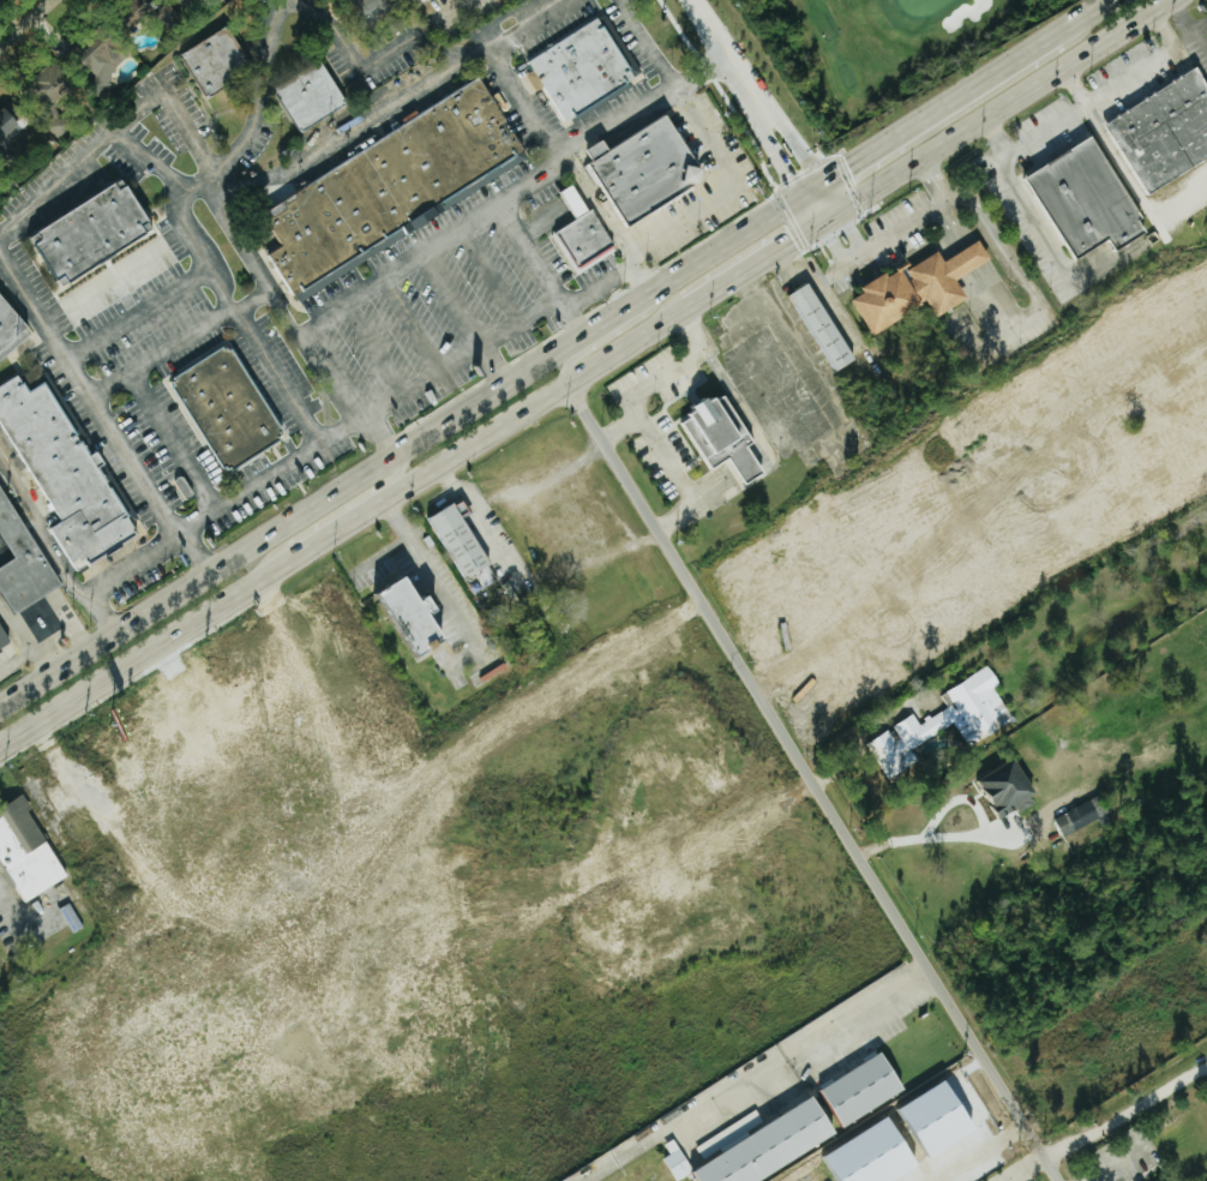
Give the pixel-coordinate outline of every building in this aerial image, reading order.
[(526,61),(595,17),(596,18),(604,13),(644,77),(565,127),(541,86),(534,91),(523,74),(532,70),(526,61)] [(229,27),(180,57),(204,97),(254,68),(229,27)] [(132,57),(109,33),(77,63),(100,87),(132,57)] [(278,89),(299,131),(348,106),(326,64),(278,89)] [(69,89),(67,70),(43,73),(45,97),(56,96),(56,90),(69,89)] [(1134,193),(1206,155),(1206,102),(1190,71),(1096,121),(1134,193)] [(270,203),(281,223),(272,228),(283,248),(272,254),(295,297),(321,282),(323,285),(364,263),(361,258),(516,173),(509,161),(525,153),(488,84),(270,203)] [(30,122),(11,102),(0,112),(0,143),(4,147),(30,122)] [(584,163),(626,229),(704,180),(705,175),(678,132),(674,134),(661,115),(607,150),(600,139),(584,149),(592,160),(584,163)] [(1013,178),(1062,261),(1097,241),(1104,252),(1140,231),(1085,135),(1013,178)] [(159,233),(129,181),(33,236),(62,288),(159,233)] [(551,234),(576,274),(613,251),(607,241),(608,240),(590,209),(587,211),(570,184),(557,192),(574,218),(551,234)] [(851,299),(872,336),(921,304),(920,302),(924,299),(937,316),(966,296),(955,280),(989,259),(978,241),(943,262),(936,251),(902,272),(900,269),(888,276),(884,271),(861,288),(863,292),(851,299)] [(788,295),(807,283),(854,359),(836,371),(788,295)] [(34,331),(0,291),(0,360),(34,331)] [(172,379),(226,473),(287,439),(233,345),(172,379)] [(103,469),(109,465),(101,453),(92,458),(49,382),(31,393),(21,376),(0,388),(0,419),(61,524),(51,529),(77,573),(142,536),(103,469)] [(681,422),(711,468),(728,457),(746,484),(763,472),(746,445),(753,440),(723,397),(717,401),(715,398),(710,402),(708,397),(693,407),(696,410),(690,415),(690,416),(681,422)] [(12,615),(61,589),(0,477),(0,535),(14,561),(0,569),(0,593),(12,615)] [(467,580),(476,576),(483,589),(494,583),(487,569),(493,566),(465,516),(471,513),(464,501),(433,518),(467,580)] [(427,602),(412,577),(384,593),(423,659),(452,642),(437,617),(445,612),(436,597),(427,602)] [(0,628),(0,652),(11,646),(0,628)] [(1013,721),(994,687),(1000,684),(990,666),(938,695),(945,709),(919,723),(914,714),(892,726),(893,729),(866,744),(886,779),(918,761),(911,748),(955,725),(967,747),(1013,721)] [(1040,797),(1018,757),(979,779),(1002,819),(1040,797)] [(0,811),(0,856),(25,901),(69,877),(24,797),(0,811)] [(1055,814),(1062,834),(1109,816),(1102,797),(1055,814)] [(824,1085),(844,1124),(907,1093),(888,1053),(824,1085)] [(950,1079),(898,1110),(912,1134),(919,1130),(935,1156),(980,1129),(950,1079)] [(819,1097),(690,1173),(695,1180),(762,1180),(841,1134),(819,1097)] [(696,1146),(703,1157),(763,1121),(757,1110),(696,1146)] [(895,1116),(821,1157),(834,1180),(898,1180),(923,1167),(895,1116)] [(675,1180),(693,1173),(682,1149),(664,1157),(675,1180)]
